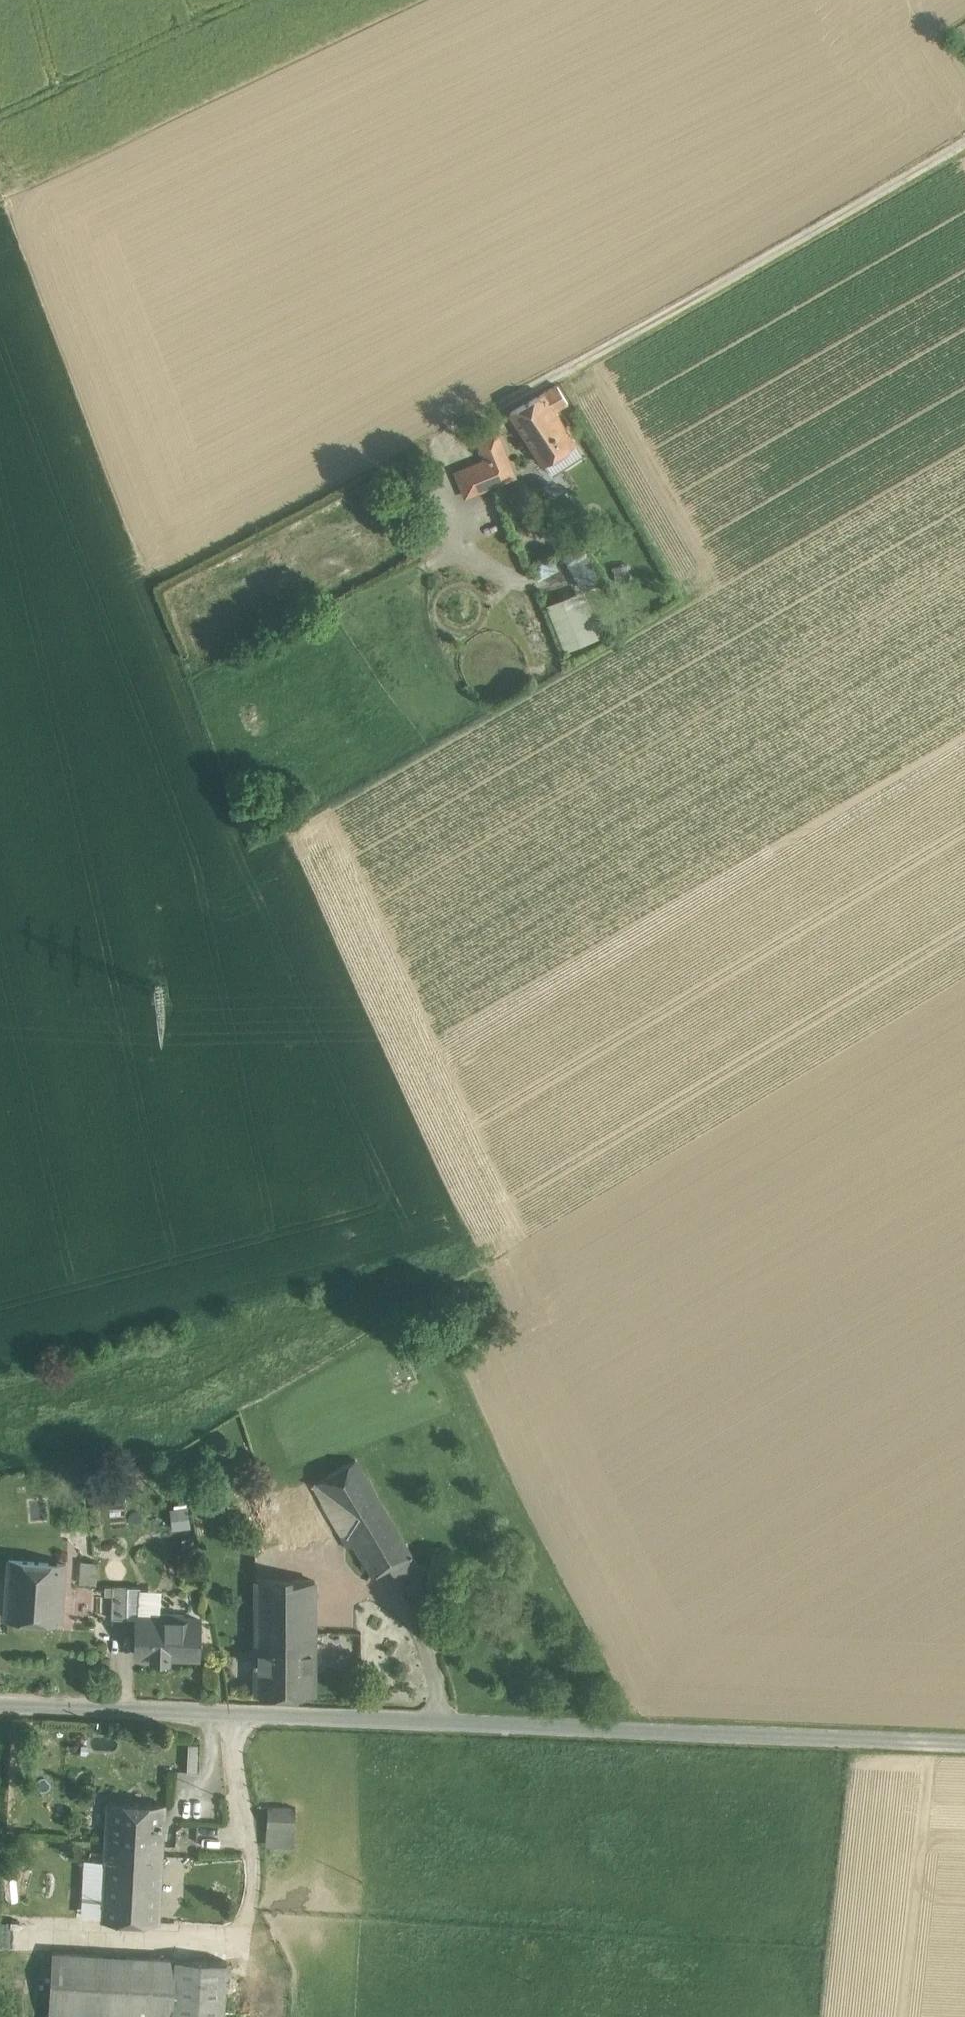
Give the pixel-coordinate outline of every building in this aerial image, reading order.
[(557,384),(543,392),(509,412),(542,463),(576,441),(555,410),(568,402),(557,384)] [(499,461),(488,434),(477,439),(485,459),(495,483),(514,475),(507,458),(499,461)] [(485,459),(456,471),(466,495),(495,483),(485,459)] [(560,550),(581,583),(601,570),(580,537),(560,550)] [(552,554),(532,564),(537,575),(558,566),(552,554)] [(565,650),(602,636),(584,590),(605,582),(602,574),(579,582),(567,587),(569,592),(546,601),(565,650)] [(355,1458),(311,1484),(284,1491),(300,1547),(341,1535),(347,1547),(353,1543),(372,1576),(389,1567),(411,1553),(387,1513),(355,1458)] [(286,1551),(300,1547),(284,1491),(267,1496),(286,1551)] [(172,1527),(190,1527),(189,1502),(170,1503),(172,1527)] [(411,1553),(389,1567),(397,1579),(419,1566),(411,1553)] [(9,1559),(5,1617),(61,1621),(65,1563),(9,1559)] [(98,1561),(81,1559),(79,1581),(96,1582),(98,1561)] [(315,1580),(257,1580),(256,1644),(314,1644),(315,1580)] [(129,1585),(112,1585),(112,1594),(111,1617),(128,1618),(128,1617),(128,1609),(129,1585)] [(140,1585),(129,1585),(128,1609),(140,1609),(140,1588),(140,1585)] [(128,1609),(128,1617),(138,1617),(159,1617),(160,1613),(160,1588),(140,1588),(140,1609),(128,1609)] [(183,1614),(160,1613),(159,1617),(138,1617),(137,1653),(152,1653),(152,1657),(168,1658),(168,1654),(197,1654),(198,1618),(183,1618),(183,1614)] [(314,1644),(256,1644),(256,1659),(254,1659),(254,1662),(256,1662),(256,1693),(314,1693),(314,1644)] [(199,1742),(190,1741),(187,1767),(196,1768),(199,1742)] [(165,1804),(108,1801),(105,1841),(163,1843),(165,1804)] [(296,1807),(268,1806),(266,1842),(294,1843),(296,1807)] [(163,1843),(105,1841),(101,1919),(159,1922),(163,1843)] [(52,1951),(49,2011),(96,2013),(128,2015),(128,2016),(172,2016),(175,1957),(52,1951)] [(175,1957),(172,2016),(224,2016),(227,1960),(175,1957)]
